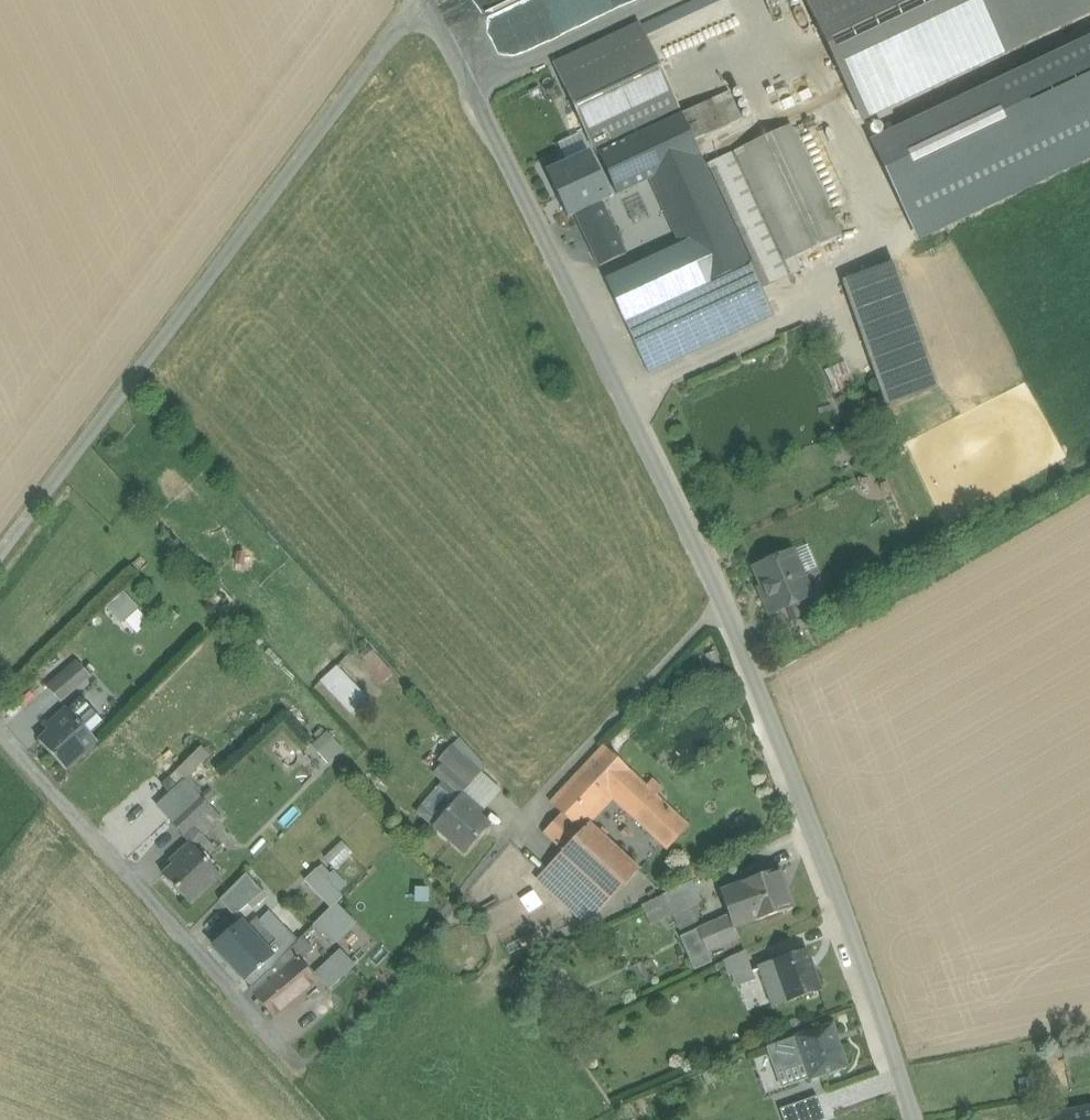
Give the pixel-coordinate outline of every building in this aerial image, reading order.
[(545,0),(460,0),(473,30),(545,0)] [(862,118),(1025,41),(1025,40),(1089,10),(1089,3),(1088,0),(806,0),(862,118)] [(639,27),(555,67),(596,155),(600,153),(681,115),(639,27)] [(875,146),(917,237),(1089,155),(1089,43),(875,146)] [(669,296),(622,318),(635,345),(699,316),(712,344),(774,316),(761,289),(797,273),(790,259),(735,138),(739,136),(748,132),(729,93),(681,115),(700,156),(723,206),(741,244),(710,258),(717,274),(669,296)] [(681,115),(600,153),(619,194),(627,190),(650,179),(700,156),(681,115)] [(791,128),(745,149),(794,257),(834,239),(841,236),(791,128)] [(745,149),(739,136),(735,138),(790,259),(794,257),(745,149)] [(587,159),(550,176),(569,218),(575,215),(575,214),(600,203),(619,194),(600,153),(596,155),(587,159)] [(700,156),(650,179),(659,199),(673,229),(723,206),(700,156)] [(650,179),(627,190),(636,210),(659,199),(650,179)] [(600,203),(575,214),(575,215),(598,264),(623,253),(600,203)] [(631,271),(606,282),(615,302),(661,281),(710,258),(741,244),(723,206),(673,229),(681,247),(631,271)] [(598,264),(606,282),(631,271),(623,253),(598,264)] [(710,258),(661,281),(669,296),(717,274),(710,258)] [(893,264),(842,282),(886,407),(937,389),(893,264)] [(622,318),(669,296),(661,281),(615,302),(622,318)] [(699,316),(635,345),(648,373),(712,344),(699,316)] [(844,365),(827,372),(836,392),(852,386),(844,365)] [(792,553),(754,569),(767,598),(763,600),(770,615),(787,608),(811,598),(810,597),(792,553)] [(111,607),(139,634),(154,618),(126,591),(111,607)] [(819,593),(810,597),(811,598),(787,608),(795,626),(827,613),(819,593)] [(65,703),(96,674),(82,659),(51,688),(65,703)] [(354,717),(374,698),(341,664),(321,683),(354,717)] [(81,699),(68,711),(67,709),(55,721),(47,728),(50,732),(39,742),(66,771),(97,742),(91,736),(104,724),(81,699)] [(333,762),(347,746),(330,731),(316,747),(333,762)] [(163,809),(190,837),(220,809),(192,779),(216,756),(206,745),(181,769),(193,781),(163,809)] [(630,773),(604,748),(551,804),(578,829),(610,796),(667,850),(687,830),(688,828),(630,773)] [(163,806),(190,781),(182,773),(155,797),(163,806)] [(461,793),(433,825),(442,833),(465,853),(489,825),(470,808),(473,804),(461,793)] [(326,856),(338,869),(356,852),(345,839),(326,856)] [(190,844),(178,855),(182,860),(164,876),(189,904),(219,876),(190,844)] [(338,944),(360,921),(338,900),(351,886),(325,861),(307,881),(334,906),(317,925),(338,944)] [(777,870),(741,883),(754,921),(790,909),(777,870)] [(695,880),(645,904),(655,925),(677,914),(686,933),(714,920),(695,880)] [(272,957),(245,980),(252,987),(253,988),(297,943),(285,930),(285,929),(270,914),(260,923),(256,919),(246,928),(272,957)] [(716,962),(712,951),(742,938),(732,915),(683,935),(698,970),(716,962)] [(246,928),(241,923),(213,946),(245,980),(272,957),(246,928)] [(297,943),(253,988),(252,987),(250,989),(275,1018),(317,983),(300,963),(313,951),(302,938),(297,943)] [(724,959),(736,988),(758,979),(747,950),(724,959)] [(806,950),(772,962),(786,1002),(820,990),(806,950)] [(832,1024),(796,1037),(810,1080),(847,1068),(832,1024)] [(783,1108),(787,1119),(829,1119),(831,1119),(822,1094),(783,1108)] [(1056,1117),(1056,1119),(1089,1119),(1089,1110),(1056,1117)]
